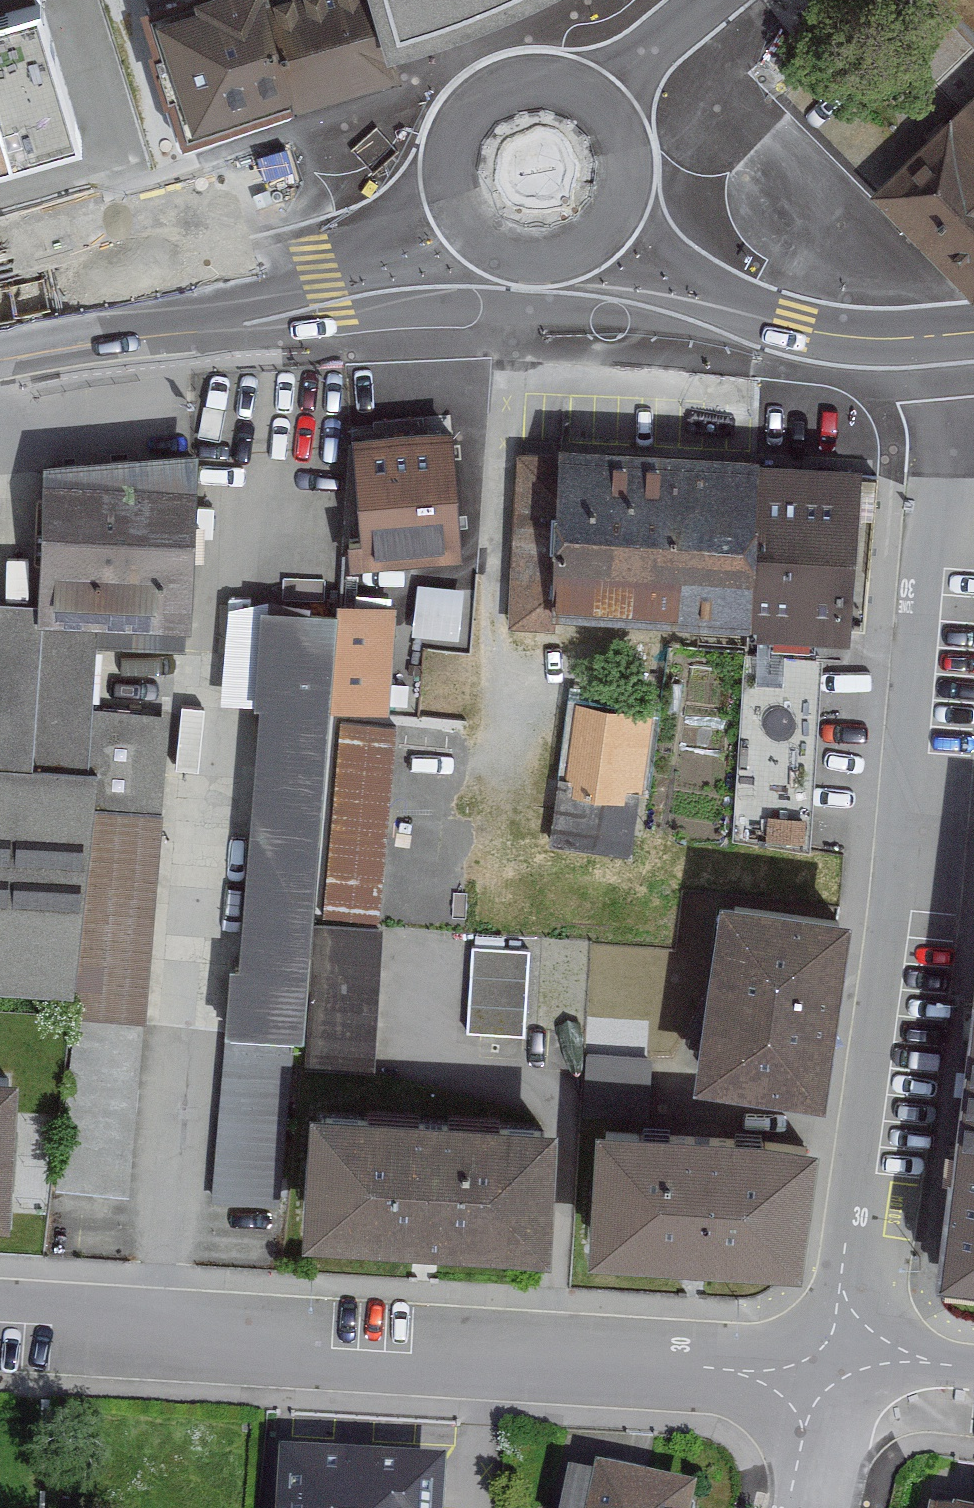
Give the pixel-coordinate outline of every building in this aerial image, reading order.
[(41,0),(38,0),(0,12),(0,159),(84,133),(41,0)] [(263,0),(191,0),(187,1),(190,10),(150,22),(178,112),(186,109),(192,126),(287,96),(291,107),(393,75),(369,0),(270,0),(264,2),(263,0)] [(407,61),(524,14),(550,0),(384,0),(407,61)] [(973,48),(973,0),(929,0),(973,48)] [(879,186),(973,289),(973,288),(973,97),(879,186)] [(491,421),(351,425),(354,555),(494,552),(491,421)] [(756,462),(558,452),(557,470),(518,468),(510,636),(553,638),(554,618),(753,628),(753,644),(842,649),(843,639),(866,640),(873,483),(854,482),(855,474),(756,469),(756,462)] [(196,453),(40,467),(32,607),(0,605),(0,1000),(73,1004),(72,1025),(145,1029),(163,720),(93,716),(97,633),(185,638),(196,453)] [(389,612),(336,608),(335,620),(231,612),(224,712),(255,715),(237,971),(227,970),(210,1208),(275,1213),(287,1044),(300,1044),(324,715),(381,719),(389,612)] [(564,794),(640,804),(651,720),(574,710),(564,794)] [(377,935),(390,735),(340,732),(327,932),(377,935)] [(843,923),(717,905),(691,1085),(817,1103),(843,923)] [(381,935),(377,935),(327,932),(317,931),(308,1077),(371,1081),(381,935)] [(934,1282),(973,1287),(973,931),(934,1282)] [(524,958),(466,956),(464,1038),(522,1039),(524,958)] [(643,1065),(584,1063),(582,1120),(642,1122),(643,1065)] [(0,1082),(0,1222),(3,1222),(16,1084),(0,1082)] [(309,1115),(301,1242),(543,1258),(552,1130),(309,1115)] [(808,1144),(598,1130),(590,1253),(800,1267),(808,1144)] [(439,1472),(279,1468),(278,1507),(438,1507),(439,1472)] [(594,1480),(588,1507),(689,1507),(691,1500),(594,1480)]
